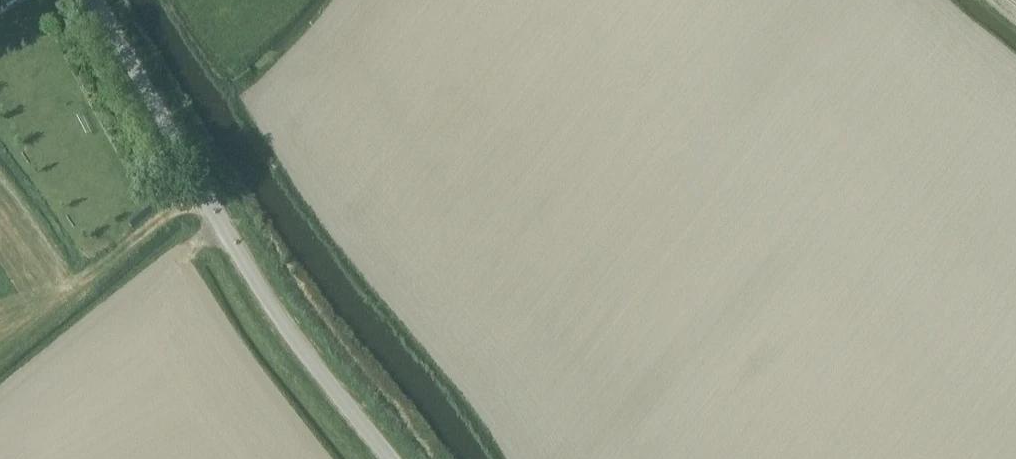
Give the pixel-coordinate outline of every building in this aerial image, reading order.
[(18,0),(0,0),(0,10),(18,0)]
